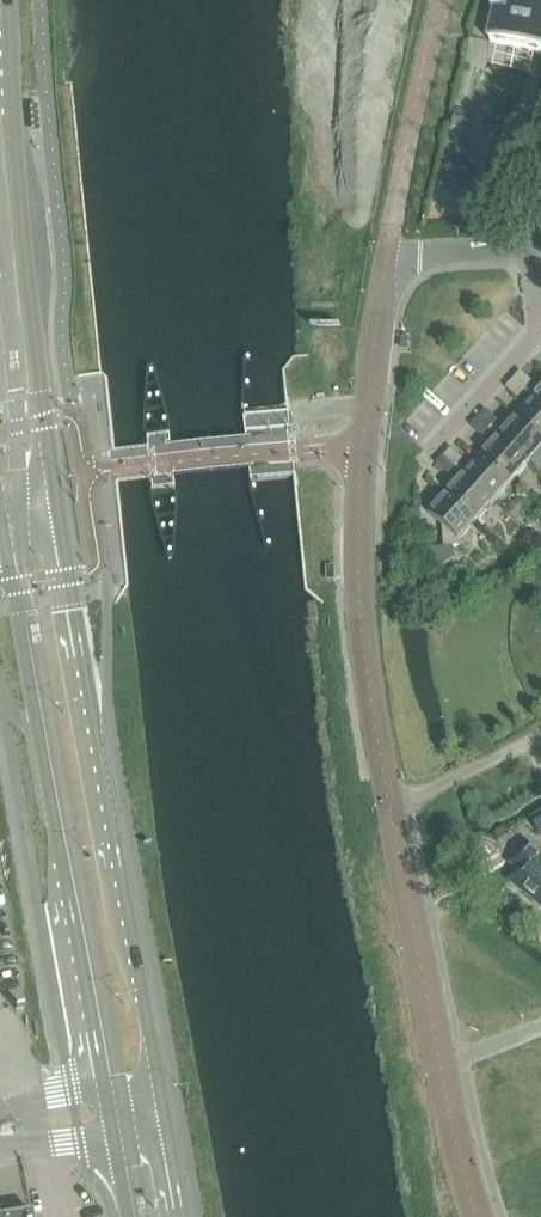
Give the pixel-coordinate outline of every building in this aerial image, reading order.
[(490,41),(540,54),(540,0),(493,0),(492,13),(493,13),(494,12),(498,12),(493,33),(492,39),(491,39),(490,41)] [(471,116),(457,113),(454,127),(468,130),(471,116)] [(513,380),(525,390),(532,382),(521,372),(513,380)] [(525,390),(513,380),(506,388),(518,398),(525,390)] [(516,416),(540,439),(540,405),(533,397),(516,416)] [(479,418),(490,429),(498,421),(486,410),(479,418)] [(498,436),(530,464),(540,451),(540,439),(516,416),(498,436)] [(490,429),(479,418),(472,426),(483,437),(490,429)] [(498,436),(481,455),(512,483),(530,464),(498,436)] [(444,456),(456,467),(463,459),(452,448),(444,456)] [(481,455),(464,474),(495,502),(512,483),(481,455)] [(456,467),(444,456),(437,465),(448,475),(456,467)] [(495,502),(464,474),(447,493),(478,521),(495,502)] [(478,521),(447,493),(428,513),(443,526),(444,548),(461,547),(460,540),(478,521)] [(531,819),(540,834),(540,833),(540,813),(531,819)] [(509,881),(540,907),(540,854),(528,843),(511,864),(518,870),(509,881)]
